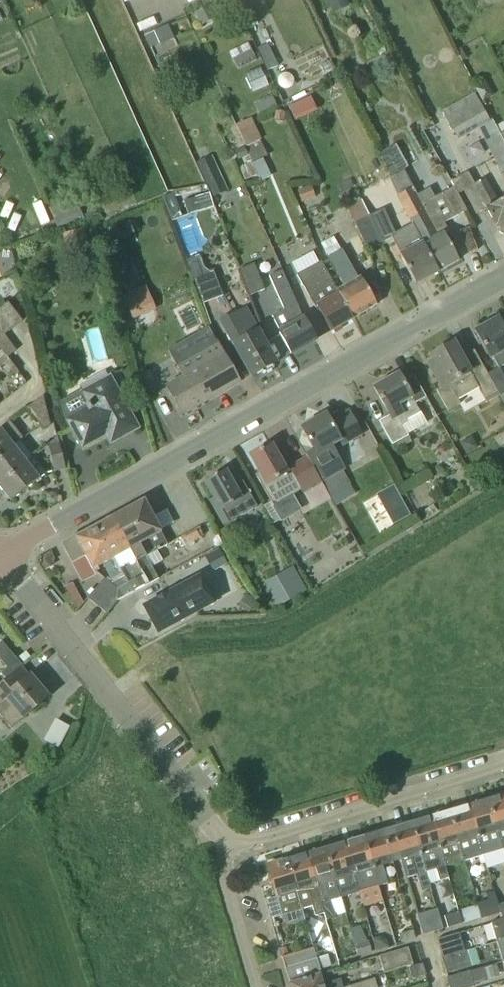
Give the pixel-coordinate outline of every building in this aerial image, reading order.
[(241,9),(252,4),(250,0),(236,0),(241,9)] [(332,10),(349,3),(347,0),(328,0),(332,10)] [(196,12),(202,25),(218,17),(211,4),(196,12)] [(154,31),(155,32),(160,42),(161,45),(174,39),(168,25),(154,31)] [(280,66),(269,43),(258,48),(269,71),(280,66)] [(261,67),(245,74),(252,92),(269,85),(261,67)] [(479,129),(499,169),(503,166),(503,143),(499,134),(492,120),(490,121),(475,94),(442,113),(458,141),(479,129)] [(275,111),(275,120),(286,121),(287,112),(275,111)] [(246,146),(261,137),(250,117),(235,125),(246,146)] [(267,156),(260,140),(246,147),(249,155),(252,162),(267,156)] [(379,153),(392,174),(407,165),(394,144),(379,153)] [(237,160),(249,155),(246,147),(245,145),(233,151),(237,160)] [(213,196),(227,189),(212,154),(197,161),(213,196)] [(245,180),(257,175),(252,162),(240,167),(245,180)] [(418,195),(414,187),(404,168),(388,177),(396,197),(417,236),(421,243),(422,242),(438,272),(439,272),(459,261),(444,233),(449,231),(444,223),(465,212),(457,196),(453,189),(436,197),(431,188),(418,195)] [(503,234),(503,198),(498,202),(486,178),(474,184),(467,173),(449,183),(453,189),(457,196),(465,192),(476,214),(485,209),(494,226),(499,223),(503,234)] [(312,186),(298,190),(302,203),(316,198),(312,186)] [(165,198),(167,204),(177,200),(175,194),(165,198)] [(188,214),(199,211),(196,197),(185,200),(188,214)] [(355,222),(369,215),(365,207),(362,199),(347,206),(355,222)] [(396,236),(384,209),(369,215),(382,242),(396,236)] [(382,242),(369,215),(355,222),(367,249),(382,242)] [(81,228),(63,233),(66,249),(85,244),(81,228)] [(422,242),(421,243),(410,247),(406,239),(395,245),(400,254),(399,254),(415,285),(438,272),(422,242)] [(337,290),(353,319),(377,305),(360,277),(358,278),(342,250),(329,257),(344,286),(337,290)] [(221,292),(213,271),(210,272),(203,267),(199,255),(186,260),(201,299),(221,292)] [(331,331),(333,330),(353,319),(337,290),(322,263),(299,276),(331,331)] [(255,264),(240,269),(250,295),(265,289),(255,264)] [(281,330),(278,331),(291,355),(316,341),(302,317),(282,271),(273,275),(279,290),(275,292),(283,311),(273,316),(281,330)] [(149,295),(130,301),(138,324),(157,318),(149,295)] [(13,327),(22,320),(7,301),(0,307),(0,310),(13,327)] [(251,376),(274,363),(242,306),(219,319),(251,376)] [(0,310),(0,329),(4,335),(13,327),(0,310)] [(498,368),(499,368),(503,365),(503,329),(498,318),(475,331),(490,360),(493,358),(498,368)] [(99,325),(83,329),(92,364),(108,360),(99,325)] [(181,414),(240,381),(216,338),(174,362),(181,376),(164,385),(181,414)] [(473,376),(454,342),(431,355),(433,360),(426,365),(439,388),(437,390),(448,410),(460,404),(458,399),(478,388),(488,403),(500,396),(488,374),(485,369),(473,376)] [(4,374),(14,366),(7,358),(5,354),(0,358),(0,369),(4,374)] [(4,374),(7,378),(18,371),(14,366),(4,374)] [(488,374),(500,396),(503,394),(503,376),(499,368),(498,368),(488,374)] [(408,424),(406,421),(420,414),(398,374),(373,388),(389,417),(378,423),(391,447),(407,438),(401,427),(408,424)] [(87,406),(66,418),(82,447),(114,430),(119,438),(138,427),(109,375),(79,391),(87,406)] [(26,408),(39,425),(49,418),(43,395),(26,408)] [(321,481),(342,469),(344,469),(331,446),(340,440),(343,445),(362,435),(349,410),(330,421),(326,414),(302,427),(315,450),(306,455),(308,458),(321,481)] [(50,424),(49,418),(39,425),(43,430),(50,424)] [(14,445),(24,438),(10,421),(0,429),(0,457),(14,445)] [(54,471),(66,469),(57,437),(47,445),(54,471)] [(288,475),(271,444),(251,456),(260,472),(256,474),(273,504),(302,488),(293,472),(288,475)] [(0,457),(0,482),(27,462),(14,445),(0,457)] [(308,458),(291,468),(293,472),(302,488),(304,492),(322,483),(321,481),(308,458)] [(10,501),(39,478),(27,462),(0,482),(0,487),(10,501)] [(342,469),(321,481),(322,483),(331,498),(352,486),(342,469)] [(225,470),(205,481),(215,499),(209,502),(223,527),(259,508),(245,482),(234,487),(225,470)] [(376,495),(394,525),(411,515),(394,485),(376,495)] [(158,578),(147,556),(168,545),(144,500),(113,516),(130,549),(149,584),(158,578)] [(91,570),(115,558),(125,578),(112,585),(120,591),(124,597),(149,584),(130,549),(113,516),(61,545),(72,565),(85,558),(91,570)] [(236,522),(221,531),(231,550),(247,542),(236,522)] [(186,545),(201,538),(197,531),(182,538),(186,545)] [(219,549),(209,555),(217,569),(227,564),(219,549)] [(50,555),(40,561),(46,571),(56,565),(50,555)] [(276,576),(290,600),(307,590),(293,566),(276,576)] [(163,629),(164,628),(213,602),(199,575),(142,606),(153,625),(154,627),(156,628),(157,629),(159,629),(160,629),(161,629),(163,629)] [(87,598),(97,606),(112,585),(103,577),(87,598)] [(112,585),(97,606),(107,613),(117,601),(124,597),(120,591),(112,585)] [(257,600),(246,594),(238,607),(249,613),(257,600)] [(16,658),(1,640),(0,641),(0,659),(7,667),(1,673),(6,679),(11,674),(22,665),(16,658)] [(0,684),(0,716),(10,728),(48,696),(29,674),(19,683),(11,674),(6,679),(0,684)] [(56,746),(66,730),(55,723),(45,739),(56,746)] [(503,849),(503,795),(503,796),(500,794),(494,796),(492,799),(488,800),(502,850),(503,849)] [(502,850),(488,800),(469,806),(483,855),(502,850)] [(469,806),(450,812),(465,861),(483,855),(469,806)] [(450,812),(430,817),(445,867),(465,861),(450,812)] [(449,881),(445,867),(430,817),(412,823),(430,886),(439,883),(449,881)] [(412,823),(383,832),(388,847),(396,844),(401,861),(403,861),(408,878),(417,875),(422,893),(432,890),(430,886),(412,823)] [(383,832),(362,838),(377,887),(388,884),(383,867),(401,861),(396,844),(388,847),(383,832)] [(345,843),(359,892),(363,907),(381,902),(377,887),(362,838),(345,843)] [(345,843),(327,848),(341,897),(359,892),(345,843)] [(327,848),(306,855),(324,914),(326,922),(336,918),(334,912),(331,901),(341,897),(327,848)] [(287,861),(302,910),(314,907),(316,917),(324,914),(306,855),(287,861)] [(267,866),(282,916),(302,910),(287,861),(284,862),(280,860),(274,862),(272,865),(267,866)] [(477,904),(477,906),(481,918),(498,913),(501,912),(499,905),(497,899),(496,899),(489,901),(477,904)] [(458,911),(458,913),(461,924),(478,919),(481,918),(477,906),(458,911)] [(442,930),(436,912),(419,918),(424,935),(442,930)] [(461,924),(458,913),(446,916),(449,927),(461,924)] [(492,922),(497,940),(503,938),(503,918),(492,922)] [(415,935),(413,930),(399,935),(401,943),(416,939),(415,935)] [(458,933),(437,940),(442,958),(464,952),(459,935),(458,933)] [(374,939),(377,950),(384,948),(389,946),(388,941),(381,936),(374,939)] [(368,941),(355,944),(357,955),(371,951),(368,941)] [(408,948),(379,956),(384,972),(413,964),(408,948)] [(447,974),(472,966),(467,951),(464,952),(442,958),(447,974)] [(328,956),(318,959),(322,969),(332,966),(328,956)] [(321,974),(317,961),(287,970),(291,983),(320,975),(321,974)] [(497,965),(488,967),(491,978),(500,976),(497,965)] [(421,967),(409,971),(411,981),(424,978),(421,967)] [(449,986),(471,986),(474,986),(470,971),(447,978),(449,986)] [(290,984),(291,986),(324,986),(320,975),(291,983),(290,984)] [(338,986),(373,986),(377,986),(374,976),(338,986)]
